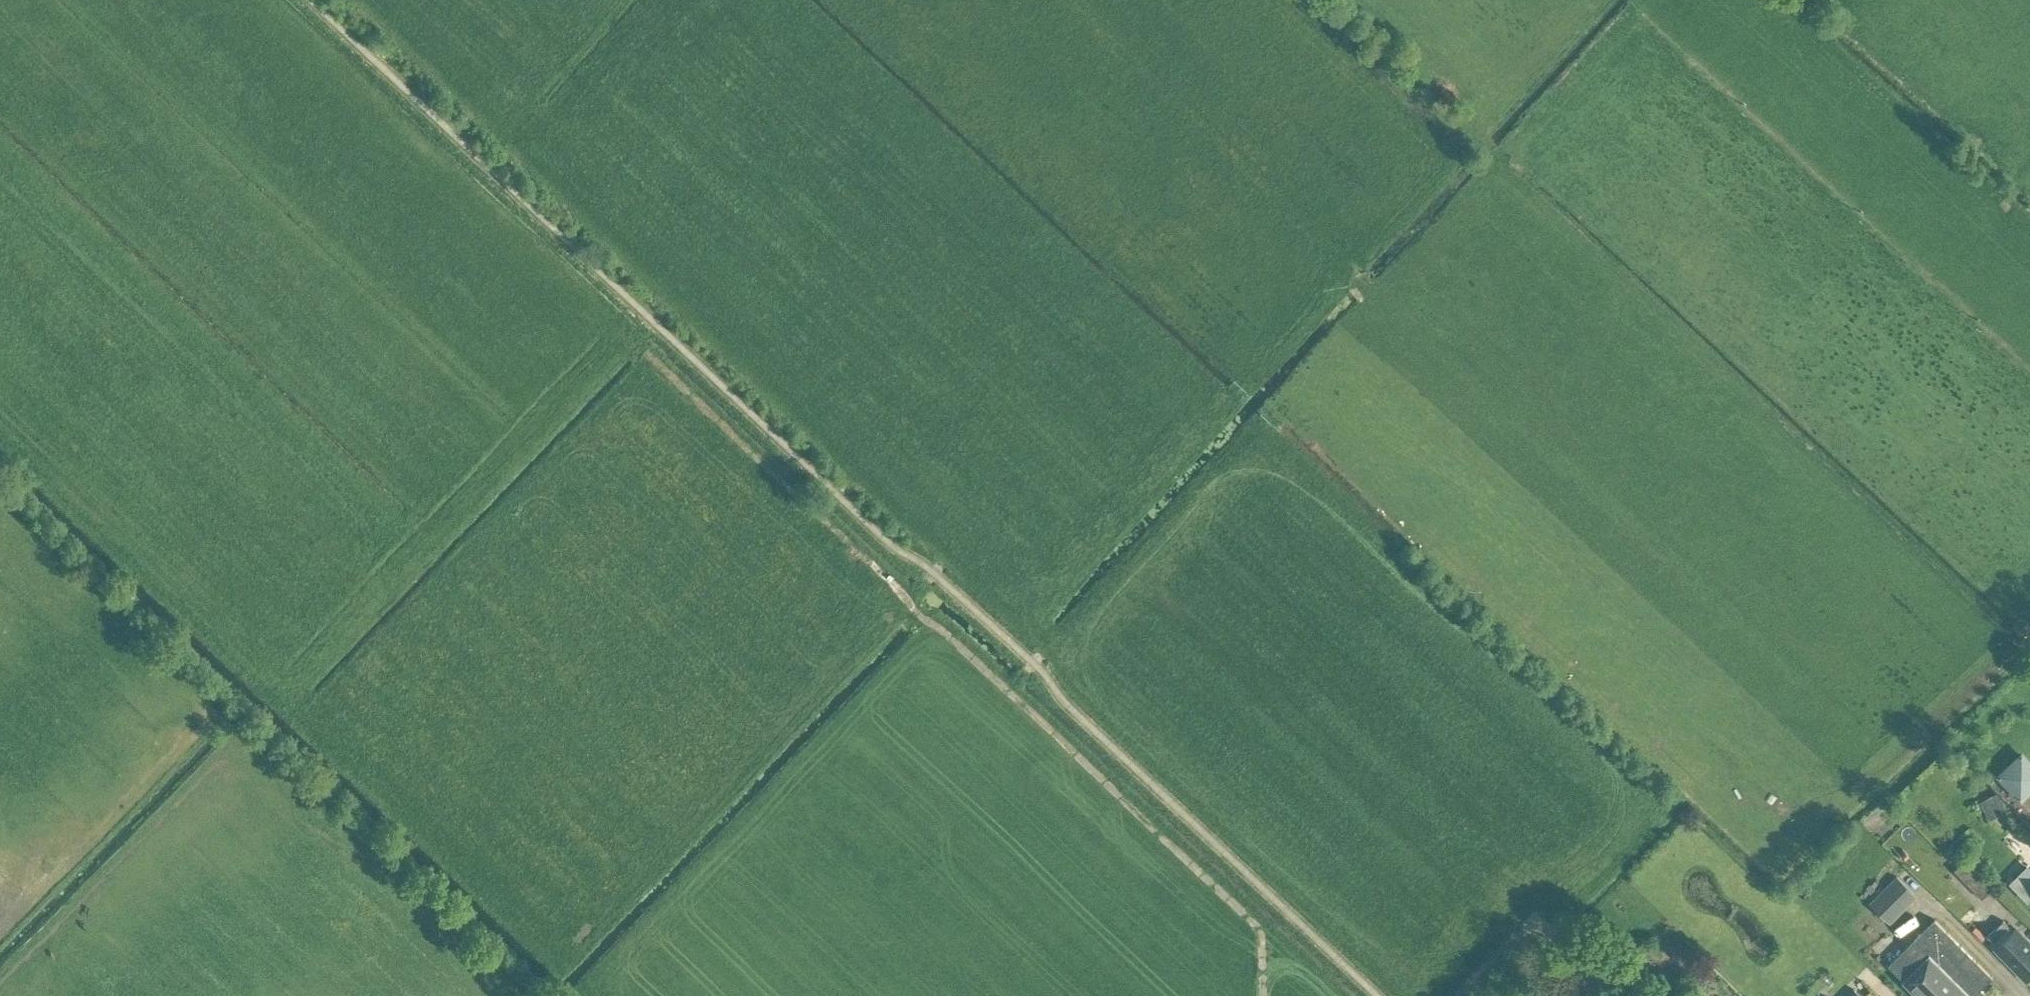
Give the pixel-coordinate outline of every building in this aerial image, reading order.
[(2025,793),(2029,788),(2029,755),(2022,746),(2000,767),(2025,793)] [(1982,897),(1992,887),(1964,859),(1954,869),(1982,897)] [(2028,864),(2009,882),(2028,901),(2029,899),(2029,866),(2028,864)] [(1890,923),(1918,895),(1897,874),(1869,901),(1890,923)] [(1992,976),(1934,918),(1888,965),(1903,980),(1902,980),(1918,995),(1973,995),(1992,976)] [(2003,919),(1987,936),(1996,946),(1995,947),(2026,979),(2029,976),(2029,943),(2015,928),(2013,929),(2003,919)] [(1854,987),(1845,995),(1862,995),(1854,987)]
